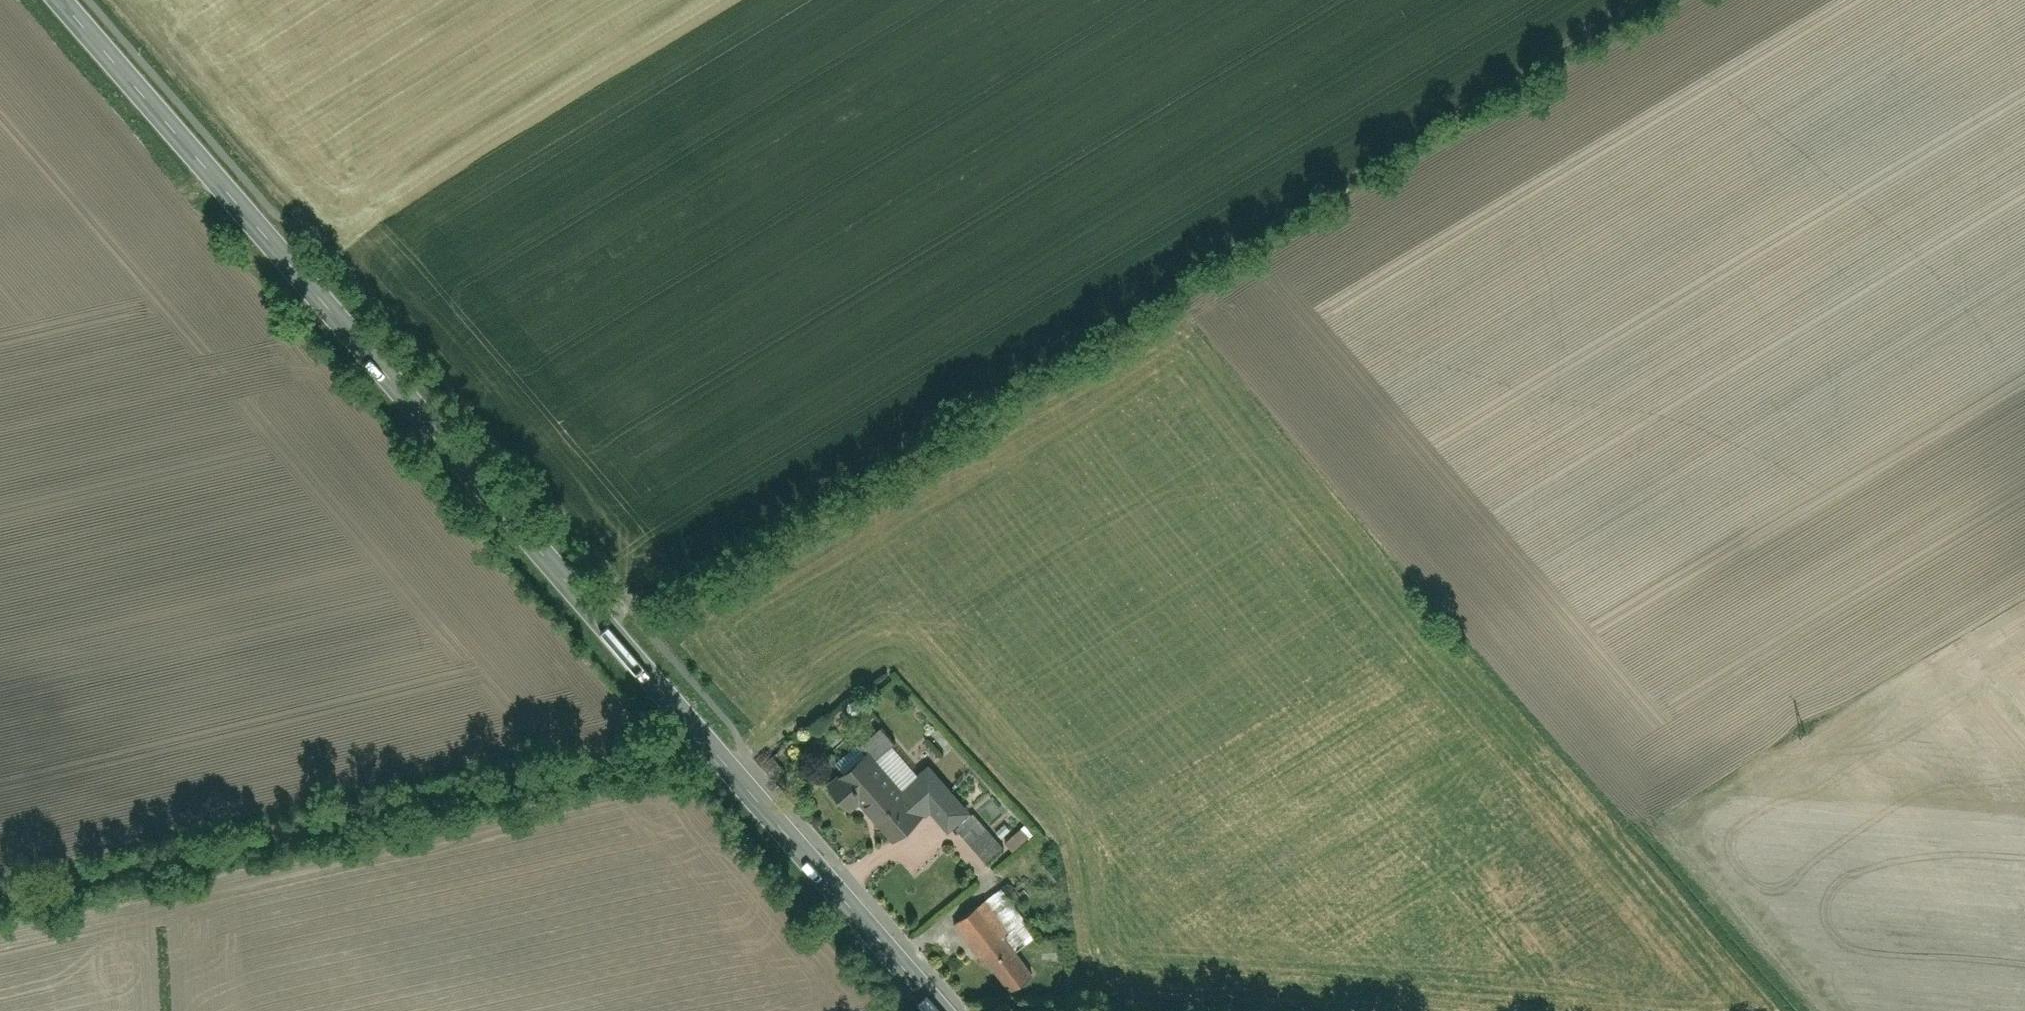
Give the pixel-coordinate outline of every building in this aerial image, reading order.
[(853,815),(863,805),(896,839),(927,810),(946,831),(957,821),(971,807),(931,765),(921,775),(883,736),(838,778),(841,781),(830,791),(853,815)] [(1008,846),(971,807),(957,821),(993,859),(1008,846)] [(1011,847),(1019,853),(1030,838),(1023,832),(1011,847)] [(1001,894),(983,909),(981,906),(956,927),(1010,990),(1035,968),(1022,953),(1039,938),(1001,894)]
